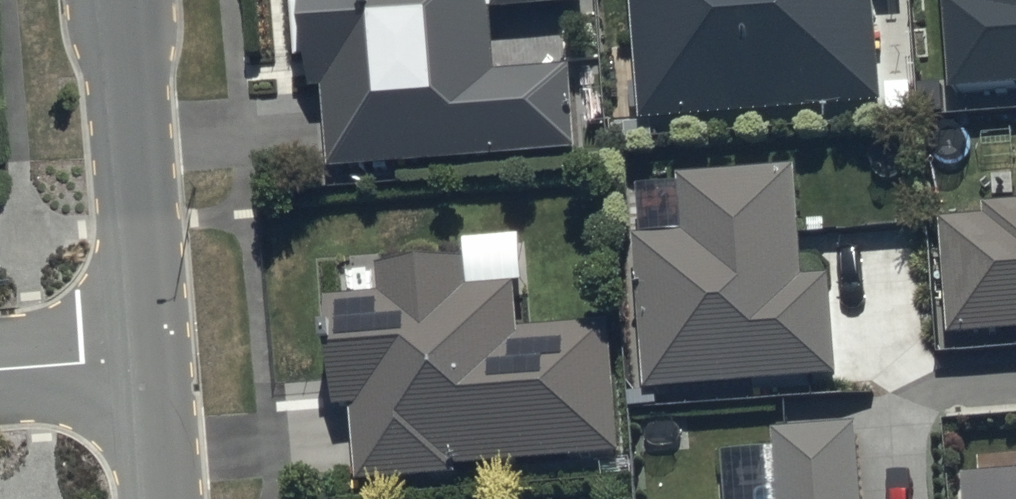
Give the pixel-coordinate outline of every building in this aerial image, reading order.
[(332,178),(579,164),(574,79),(498,84),(495,23),(583,18),(582,0),(306,0),(315,97),(325,96),(332,178)] [(641,123),(885,105),(877,0),(632,0),(641,123)] [(952,92),(1015,88),(1015,0),(945,0),(952,92)] [(796,169),(680,178),(684,232),(633,236),(645,391),(841,376),(833,277),(805,279),(796,169)] [(988,208),(989,222),(945,225),(953,335),(1015,331),(1015,206),(988,208)] [(355,420),(356,490),(458,488),(458,479),(619,468),(610,339),(522,345),(518,299),(468,302),(466,274),(381,280),(383,304),(326,308),(334,421),(355,420)] [(774,431),(780,498),(863,498),(858,425),(774,431)] [(965,478),(966,498),(1015,498),(1015,474),(965,478)]
